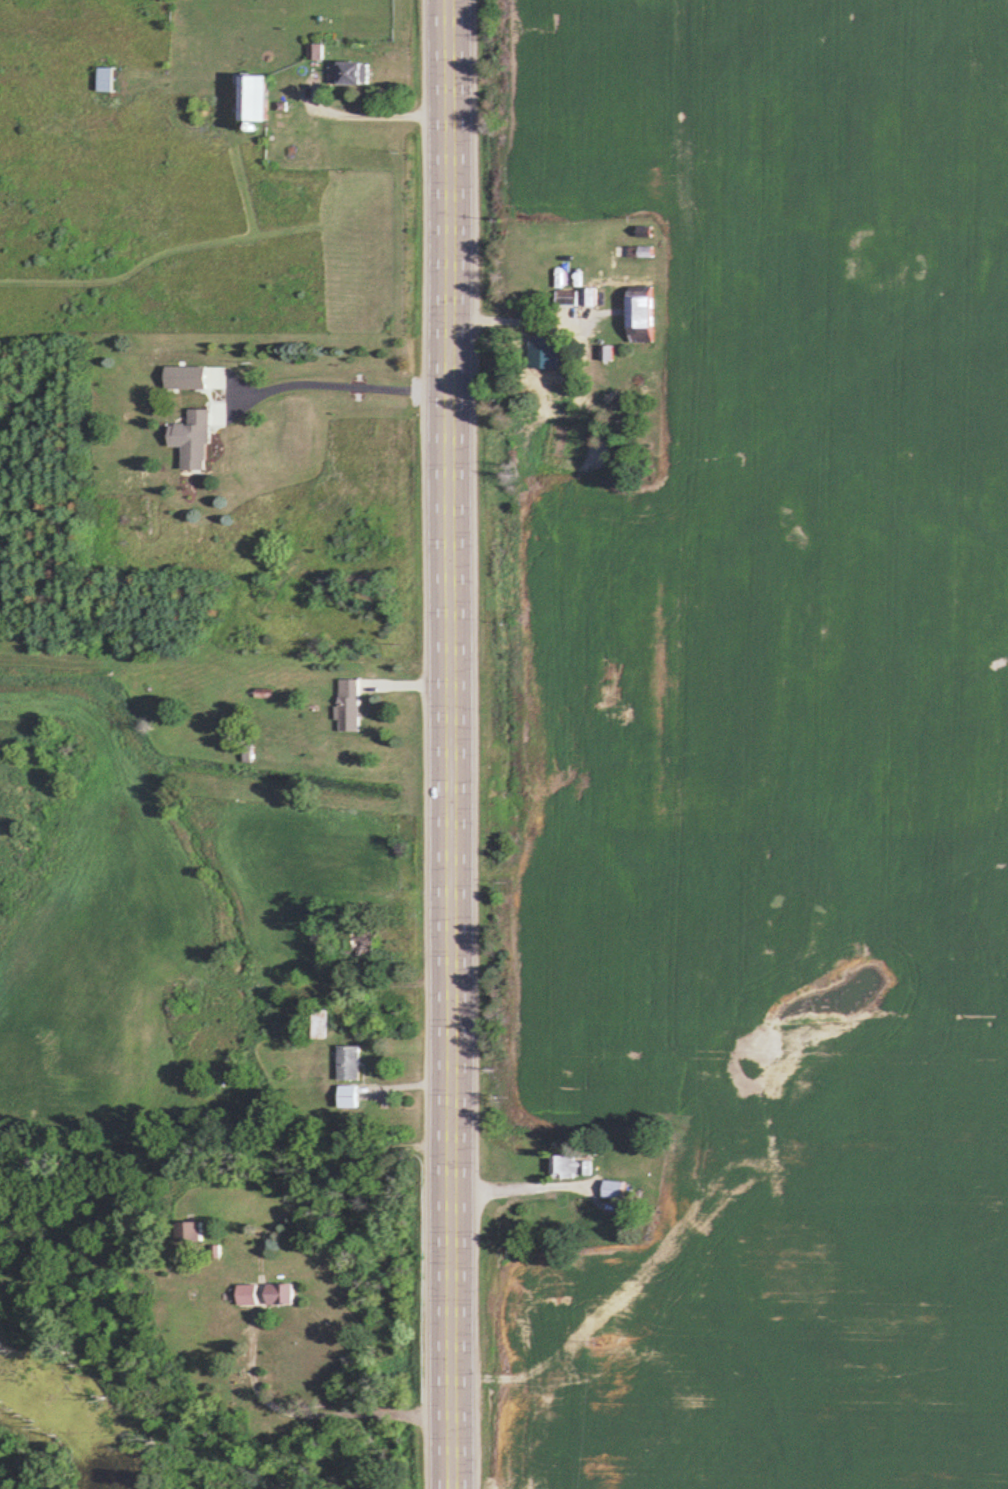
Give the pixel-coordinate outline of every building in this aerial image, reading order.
[(339,85),(367,85),(367,62),(339,62),(339,85)] [(115,67),(98,67),(98,92),(115,92),(115,67)] [(267,76),(240,76),(240,122),(267,122),(267,76)] [(652,286),(629,286),(629,341),(652,341),(652,286)] [(530,368),(560,368),(560,336),(530,336),(530,368)] [(176,387),(204,387),(204,365),(176,365),(176,387)] [(182,422),(182,468),(208,468),(208,407),(187,407),(187,422),(182,422)] [(338,730),(358,730),(358,679),(338,679),(338,730)] [(310,1008),(310,1037),(325,1037),(325,1008),(310,1008)] [(360,1079),(360,1044),(338,1044),(338,1079),(360,1079)] [(357,1106),(357,1085),(339,1085),(340,1107),(357,1106)] [(588,1176),(588,1157),(551,1157),(551,1176),(588,1176)] [(623,1198),(623,1180),(603,1180),(602,1198),(623,1198)] [(175,1221),(175,1241),(201,1241),(201,1221),(175,1221)] [(266,1283),(266,1303),(294,1303),(294,1283),(266,1283)] [(256,1284),(237,1284),(237,1303),(256,1303),(256,1284)]
